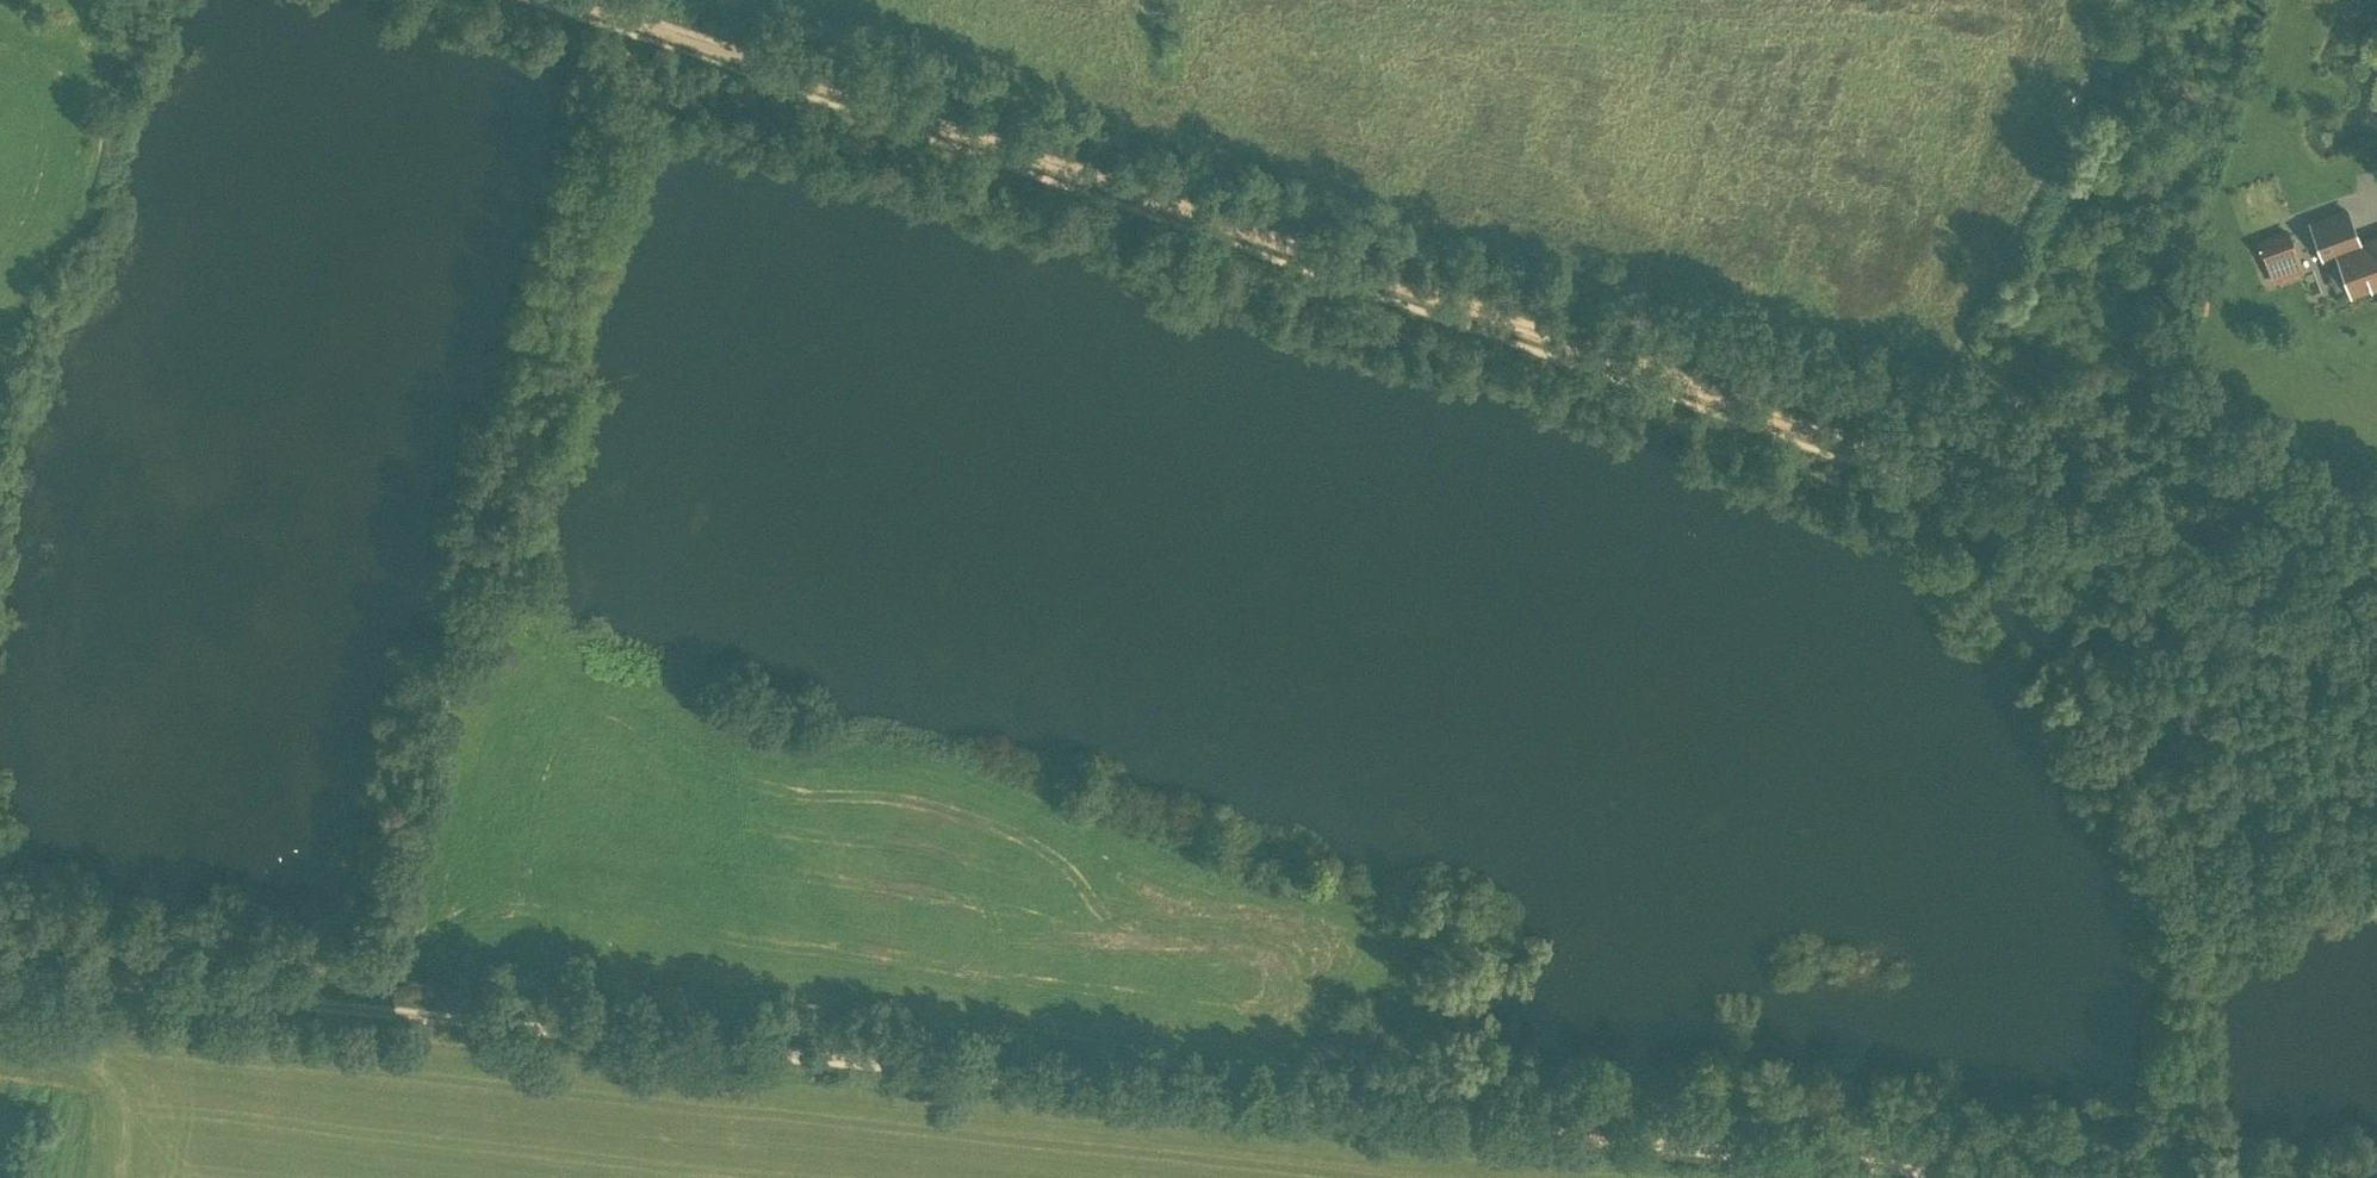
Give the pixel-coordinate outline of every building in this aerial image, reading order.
[(2347,210),(2312,223),(2324,257),(2337,252),(2352,293),(2373,285),(2376,288),(2376,236),(2359,243),(2347,210)] [(2274,283),(2304,272),(2288,227),(2257,238),(2274,283)]
